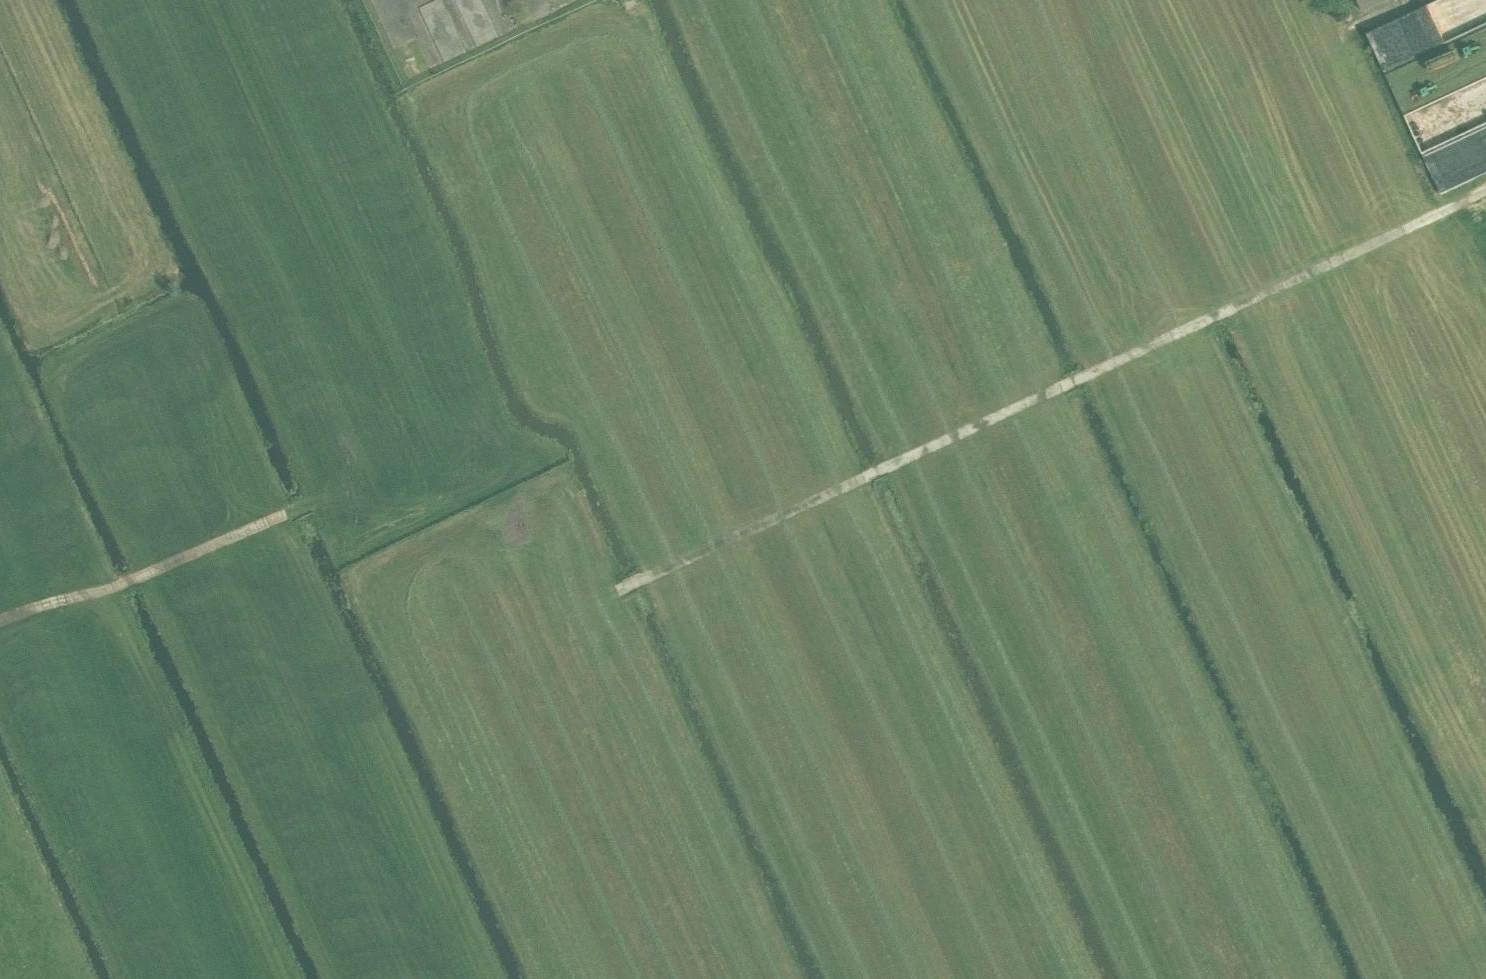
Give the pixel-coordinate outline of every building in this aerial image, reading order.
[(1386,0),(1358,0),(1363,11),(1386,0)]
